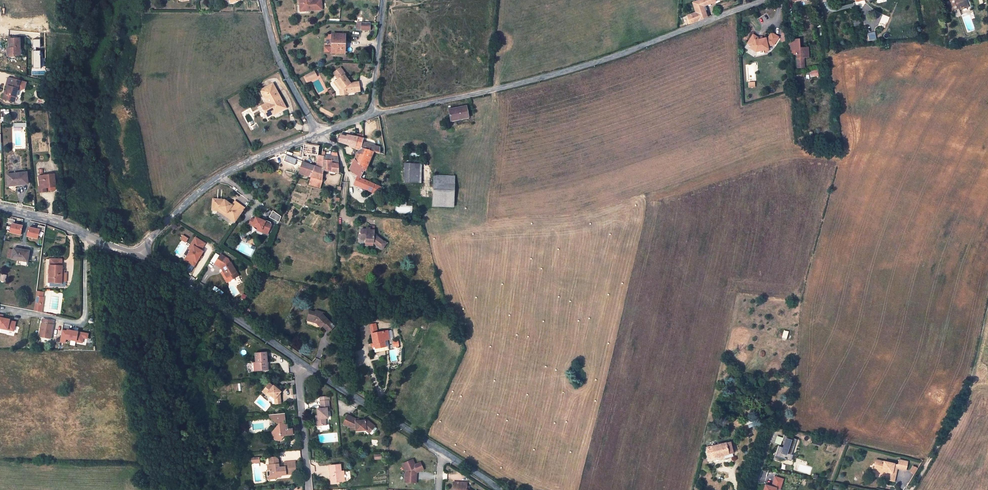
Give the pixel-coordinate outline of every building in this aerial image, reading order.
[(299,6),(302,5),(303,12),(321,10),(321,0),(320,0),(313,1),(313,0),(299,0),(299,6)] [(716,2),(715,0),(701,0),(692,3),(695,13),(687,16),(687,17),(690,24),(710,17),(708,13),(706,14),(703,7),(716,2)] [(953,10),(960,8),(966,6),(964,0),(949,0),(953,10)] [(759,38),(753,34),(748,43),(751,46),(750,48),(756,52),(757,51),(763,50),(764,52),(769,51),(768,46),(774,45),(779,37),(772,33),(769,37),(762,39),(763,40),(761,41),(758,39),(759,38)] [(344,35),(332,35),(331,53),(341,53),(341,47),(344,47),(344,35)] [(10,48),(10,56),(20,55),(20,49),(20,38),(8,39),(8,48),(10,48)] [(796,42),(790,42),(790,55),(796,55),(797,68),(802,68),(802,58),(808,58),(807,47),(799,48),(799,50),(796,50),(796,42)] [(338,80),(335,82),(338,87),(339,86),(342,89),(342,94),(347,94),(347,92),(359,92),(358,82),(349,83),(348,84),(347,82),(348,81),(346,78),(347,77),(340,68),(333,73),(338,80)] [(303,76),(306,83),(318,77),(315,71),(303,76)] [(7,86),(6,91),(5,95),(4,94),(2,99),(12,102),(13,97),(15,97),(17,89),(20,81),(14,80),(8,78),(6,86),(7,86)] [(26,83),(20,81),(17,89),(21,90),(24,89),(26,83)] [(339,94),(342,94),(342,89),(339,86),(338,87),(335,82),(334,83),(339,90),(339,94)] [(260,91),(267,103),(269,107),(263,110),(267,117),(273,114),(273,115),(286,108),(273,84),(260,91)] [(466,106),(448,109),(451,121),(468,117),(466,106)] [(353,148),(358,150),(359,148),(355,146),(357,137),(341,134),(341,136),(340,135),(339,137),(338,142),(349,145),(349,147),(353,148)] [(373,152),(375,146),(362,142),(363,138),(357,137),(355,146),(359,148),(373,152)] [(319,147),(304,144),(302,153),(302,157),(308,157),(308,154),(311,154),(317,155),(319,147)] [(365,171),(373,152),(359,148),(358,150),(354,159),(364,170),(365,171)] [(337,156),(337,153),(334,153),(334,154),(332,154),(332,156),(324,155),(323,155),(323,160),(332,160),(332,161),(338,162),(337,156)] [(364,170),(354,159),(351,166),(349,169),(358,175),(357,177),(357,178),(359,186),(378,195),(382,187),(360,177),(364,170)] [(332,160),(323,160),(323,163),(323,169),(316,167),(314,166),(309,177),(310,177),(308,184),(321,188),(322,181),(323,171),(331,172),(339,173),(338,164),(332,163),(332,161),(332,160)] [(309,177),(314,166),(311,165),(303,162),(299,174),(308,177),(309,177)] [(421,164),(411,164),(404,164),(404,182),(421,183),(421,164)] [(28,184),(26,173),(7,175),(8,186),(28,184)] [(54,174),(37,176),(39,192),(46,191),(46,186),(50,186),(55,186),(54,174)] [(433,175),(432,207),(454,208),(455,176),(433,175)] [(231,220),(240,206),(234,202),(231,207),(227,204),(226,205),(223,203),(221,201),(215,201),(215,203),(212,203),(211,208),(218,209),(225,214),(225,215),(231,220)] [(234,224),(244,209),(240,206),(231,220),(225,215),(225,214),(218,209),(211,208),(211,211),(218,212),(234,224)] [(273,211),(269,217),(279,222),(282,216),(273,211)] [(250,223),(258,227),(262,229),(263,232),(268,234),(272,225),(265,222),(265,221),(256,217),(255,219),(252,218),(250,223)] [(11,224),(10,232),(21,235),(22,226),(14,224),(11,224)] [(37,230),(28,229),(27,238),(38,239),(39,231),(39,230),(37,230)] [(366,230),(360,230),(360,239),(365,240),(365,242),(373,243),(382,249),(386,243),(374,235),(374,231),(369,230),(366,230)] [(195,238),(190,246),(193,247),(190,251),(187,257),(196,263),(199,259),(200,256),(203,252),(200,251),(204,244),(195,238)] [(11,259),(27,262),(29,251),(13,248),(11,259)] [(221,254),(215,264),(221,268),(225,266),(227,269),(223,271),(229,281),(236,278),(233,274),(237,272),(231,262),(230,262),(228,259),(221,254)] [(196,263),(187,257),(184,261),(194,267),(196,263)] [(62,275),(62,266),(49,266),(49,274),(49,282),(60,282),(60,275),(62,275)] [(227,283),(229,281),(223,271),(221,273),(227,283)] [(40,291),(36,291),(33,311),(39,312),(40,303),(43,304),(44,297),(42,297),(39,296),(40,291)] [(251,310),(245,306),(241,312),(247,316),(248,315),(249,312),(251,310)] [(322,314),(324,313),(315,310),(315,312),(309,311),(307,320),(316,323),(320,327),(322,326),(328,332),(334,326),(322,314)] [(14,331),(16,322),(10,321),(11,318),(3,318),(3,315),(0,314),(0,329),(14,331)] [(50,338),(53,322),(42,319),(40,328),(42,329),(41,337),(50,338)] [(376,323),(369,325),(371,334),(378,333),(376,323)] [(62,330),(60,342),(65,343),(66,339),(75,341),(76,342),(82,343),(83,338),(87,339),(88,334),(77,332),(77,334),(73,333),(73,331),(67,330),(67,331),(62,330)] [(371,334),(373,344),(374,343),(375,348),(375,349),(385,347),(384,340),(387,340),(389,339),(387,331),(378,333),(371,334)] [(375,349),(375,348),(374,348),(375,352),(389,349),(387,340),(384,340),(385,347),(375,349)] [(268,370),(266,352),(255,353),(256,363),(258,363),(259,370),(268,370)] [(277,388),(278,387),(274,383),(272,385),(269,382),(263,390),(267,393),(268,393),(270,395),(274,399),(275,404),(281,403),(280,396),(278,394),(280,392),(281,391),(279,390),(277,388)] [(328,401),(320,401),(321,409),(317,409),(317,415),(318,419),(316,419),(317,426),(326,425),(325,418),(328,418),(327,411),(329,411),(328,401)] [(285,422),(284,413),(268,415),(269,419),(274,421),(279,422),(278,424),(275,428),(271,433),(271,435),(278,441),(280,440),(282,438),(282,436),(293,435),(292,432),(292,430),(292,428),(288,428),(287,422),(285,422)] [(374,427),(375,426),(367,420),(355,421),(355,419),(347,415),(343,424),(350,427),(356,427),(356,431),(361,431),(361,428),(366,428),(371,431),(372,432),(374,432),(376,429),(376,428),(374,427)] [(779,446),(776,456),(785,459),(784,460),(786,460),(791,461),(793,455),(792,455),(797,440),(784,436),(783,441),(786,442),(784,446),(785,447),(785,448),(779,446)] [(706,448),(707,453),(710,452),(712,458),(719,456),(723,455),(733,453),(730,442),(706,448)] [(267,465),(268,470),(270,472),(270,476),(276,476),(276,477),(281,477),(281,476),(291,475),(296,470),(295,462),(284,463),(284,468),(279,469),(278,459),(275,457),(269,458),(269,465),(267,465)] [(898,464),(877,460),(876,465),(877,465),(876,471),(881,472),(882,471),(887,472),(891,473),(893,473),(894,468),(897,468),(906,470),(907,461),(899,460),(898,464)] [(408,476),(408,484),(416,484),(417,477),(414,477),(415,475),(417,474),(424,471),(421,463),(415,466),(413,461),(403,465),(406,472),(406,476),(408,476)] [(331,482),(341,481),(341,471),(340,464),(330,465),(331,482)] [(775,477),(772,487),(776,489),(780,489),(783,479),(775,477)] [(453,488),(457,489),(468,489),(466,489),(467,486),(467,482),(454,481),(453,488)]
